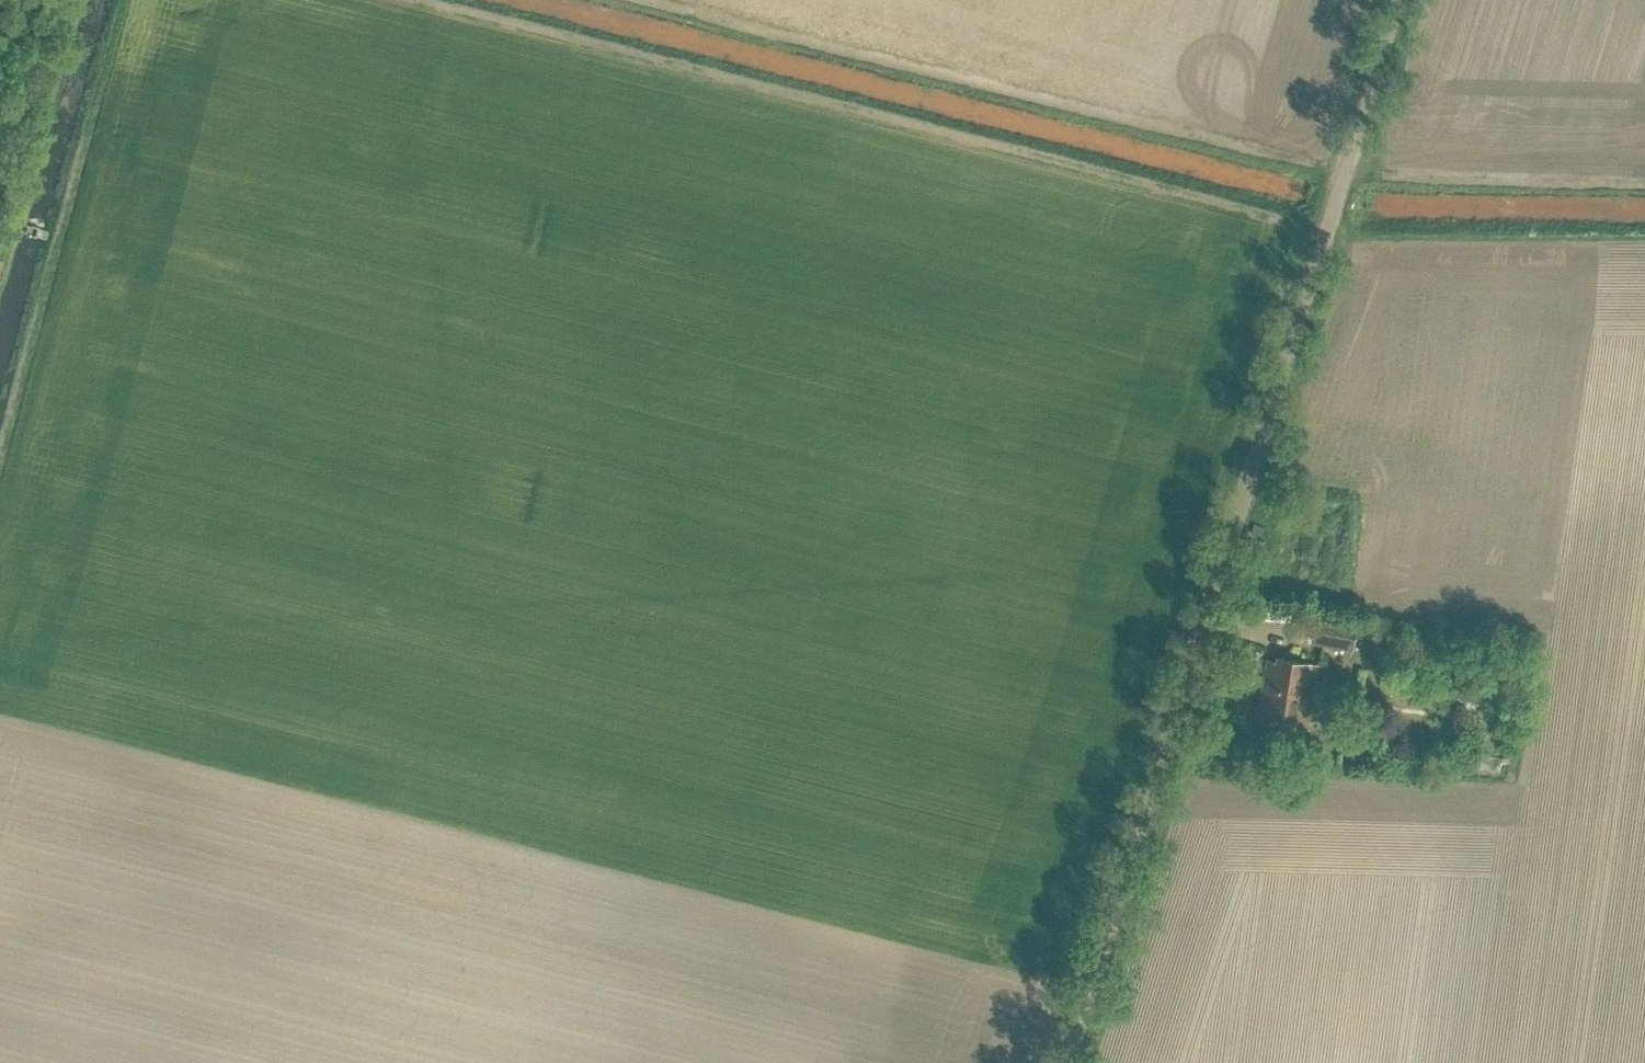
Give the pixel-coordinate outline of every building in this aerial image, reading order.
[(1360,621),(1320,613),(1314,642),(1354,650),(1360,621)] [(1321,663),(1277,654),(1276,660),(1267,658),(1255,719),(1308,729),(1317,684),(1323,685),(1322,686),(1334,689),(1336,677),(1324,675),(1323,679),(1318,678),(1321,663)] [(1500,733),(1487,730),(1483,748),(1496,751),(1500,733)]
